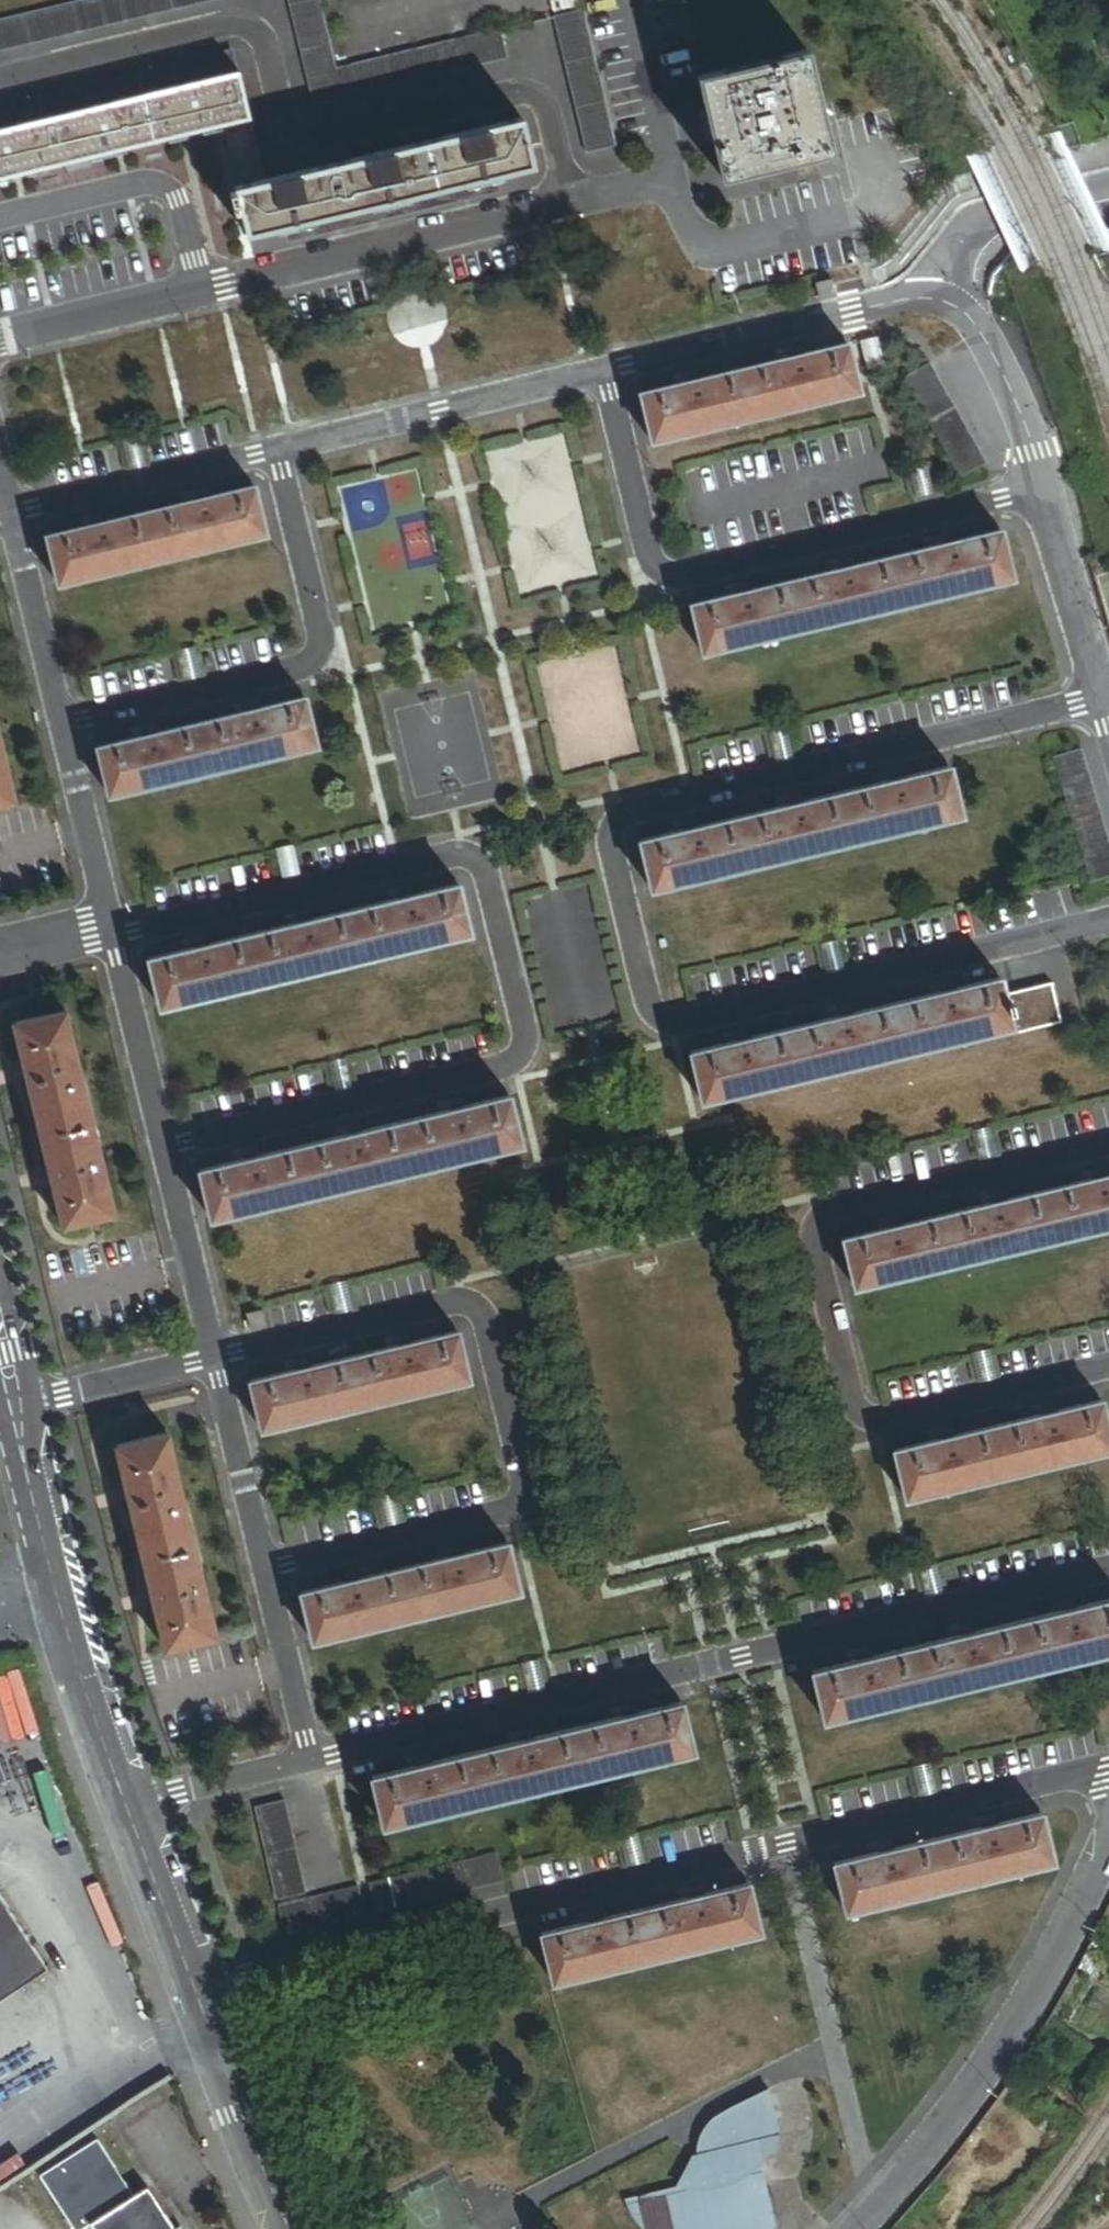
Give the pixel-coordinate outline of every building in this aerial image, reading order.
[(0,22),(0,50),(211,0),(93,0),(0,22)] [(311,105),(505,58),(499,31),(333,70),(316,0),(286,0),(311,105)] [(577,5),(576,0),(548,0),(551,11),(577,5)] [(582,11),(553,18),(585,153),(614,146),(582,11)] [(807,50),(697,77),(704,107),(713,145),(721,178),(773,166),(784,163),(831,151),(807,50)] [(230,52),(199,59),(204,81),(236,74),(230,52)] [(199,59),(169,67),(174,88),(204,81),(199,59)] [(174,88),(169,67),(104,82),(110,104),(174,88)] [(204,81),(174,88),(110,104),(74,112),(16,126),(0,130),(0,179),(225,125),(249,119),(238,73),(236,74),(204,81)] [(104,82),(69,90),(74,112),(110,104),(104,82)] [(74,112),(69,90),(11,104),(16,126),(74,112)] [(0,107),(0,130),(16,126),(11,104),(0,107)] [(697,149),(713,145),(704,107),(688,111),(697,149)] [(253,135),(249,119),(225,125),(230,148),(244,144),(245,144),(247,143),(248,142),(249,141),(250,140),(251,139),(251,138),(252,136),(253,135)] [(474,180),(497,174),(533,166),(522,119),(264,181),(240,187),(236,188),(237,194),(239,203),(234,204),(236,213),(241,211),(247,234),(285,225),(307,219),(380,202),(402,197),(474,180)] [(264,181),(253,135),(252,136),(251,138),(251,139),(250,140),(249,141),(248,142),(247,143),(245,144),(244,144),(230,148),(240,187),(264,181)] [(500,190),(497,174),(474,180),(478,196),(500,190)] [(478,196),(474,180),(402,197),(406,213),(478,196)] [(406,213),(402,197),(380,202),(384,218),(406,213)] [(384,218),(380,202),(307,219),(311,235),(384,218)] [(311,235),(307,219),(285,225),(289,241),(311,235)] [(818,285),(821,300),(836,296),(833,281),(818,285)] [(859,392),(848,344),(641,394),(652,440),(652,441),(859,392)] [(985,463),(930,364),(904,378),(960,477),(985,463)] [(48,536),(59,583),(266,534),(255,486),(48,536)] [(1000,531),(691,605),(703,653),(1012,579),(1000,531)] [(99,747),(110,793),(110,794),(317,745),(305,698),(99,747)] [(0,739),(0,804),(15,800),(0,739)] [(1080,746),(1053,754),(1091,880),(1108,874),(1108,843),(1080,746)] [(640,841),(651,889),(960,815),(949,768),(949,767),(640,841)] [(149,959),(160,1007),(469,933),(470,933),(458,885),(149,959)] [(1000,979),(691,1053),(702,1100),(1011,1026),(1003,995),(1000,979)] [(1052,983),(1003,995),(1011,1026),(1013,1026),(1015,1033),(1061,1022),(1052,983)] [(114,1214),(66,1012),(16,1024),(64,1226),(114,1214)] [(200,1171),(211,1218),(520,1145),(509,1097),(200,1171)] [(844,1240),(855,1287),(1108,1227),(1108,1176),(844,1240)] [(265,1321),(261,1305),(246,1309),(250,1325),(265,1321)] [(251,1381),(262,1429),(469,1379),(457,1332),(251,1381)] [(895,1451),(906,1499),(1108,1451),(1108,1433),(1102,1402),(895,1451)] [(215,1636),(167,1434),(117,1446),(165,1648),(215,1636)] [(520,1592),(509,1544),(303,1593),(314,1641),(520,1592)] [(814,1672),(825,1719),(1108,1651),(1108,1601),(814,1672)] [(682,1703),(374,1777),(373,1777),(384,1824),(694,1750),(682,1704),(682,1703)] [(312,1890),(290,1797),(261,1804),(283,1897),(312,1890)] [(1042,1814),(836,1864),(847,1911),(1054,1862),(1042,1814)] [(508,1879),(501,1851),(376,1881),(383,1909),(508,1879)] [(369,1912),(363,1884),(285,1903),(291,1931),(369,1912)] [(761,1931),(749,1884),(543,1934),(554,1981),(761,1931)] [(48,1969),(0,1894),(0,2001),(48,1969)] [(669,2228),(753,2228),(751,2222),(764,2219),(768,2211),(772,2210),(765,2181),(760,2182),(751,2176),(747,2177),(745,2170),(771,2148),(774,2137),(764,2138),(761,2123),(769,2109),(770,2104),(768,2104),(767,2090),(724,2113),(707,2131),(707,2152),(696,2155),(697,2159),(684,2184),(682,2185),(684,2192),(649,2200),(653,2213),(669,2228)] [(131,2197),(93,2138),(36,2175),(71,2228),(80,2228),(89,2224),(131,2197)] [(131,2197),(89,2224),(92,2228),(174,2228),(147,2186),(131,2197)]
